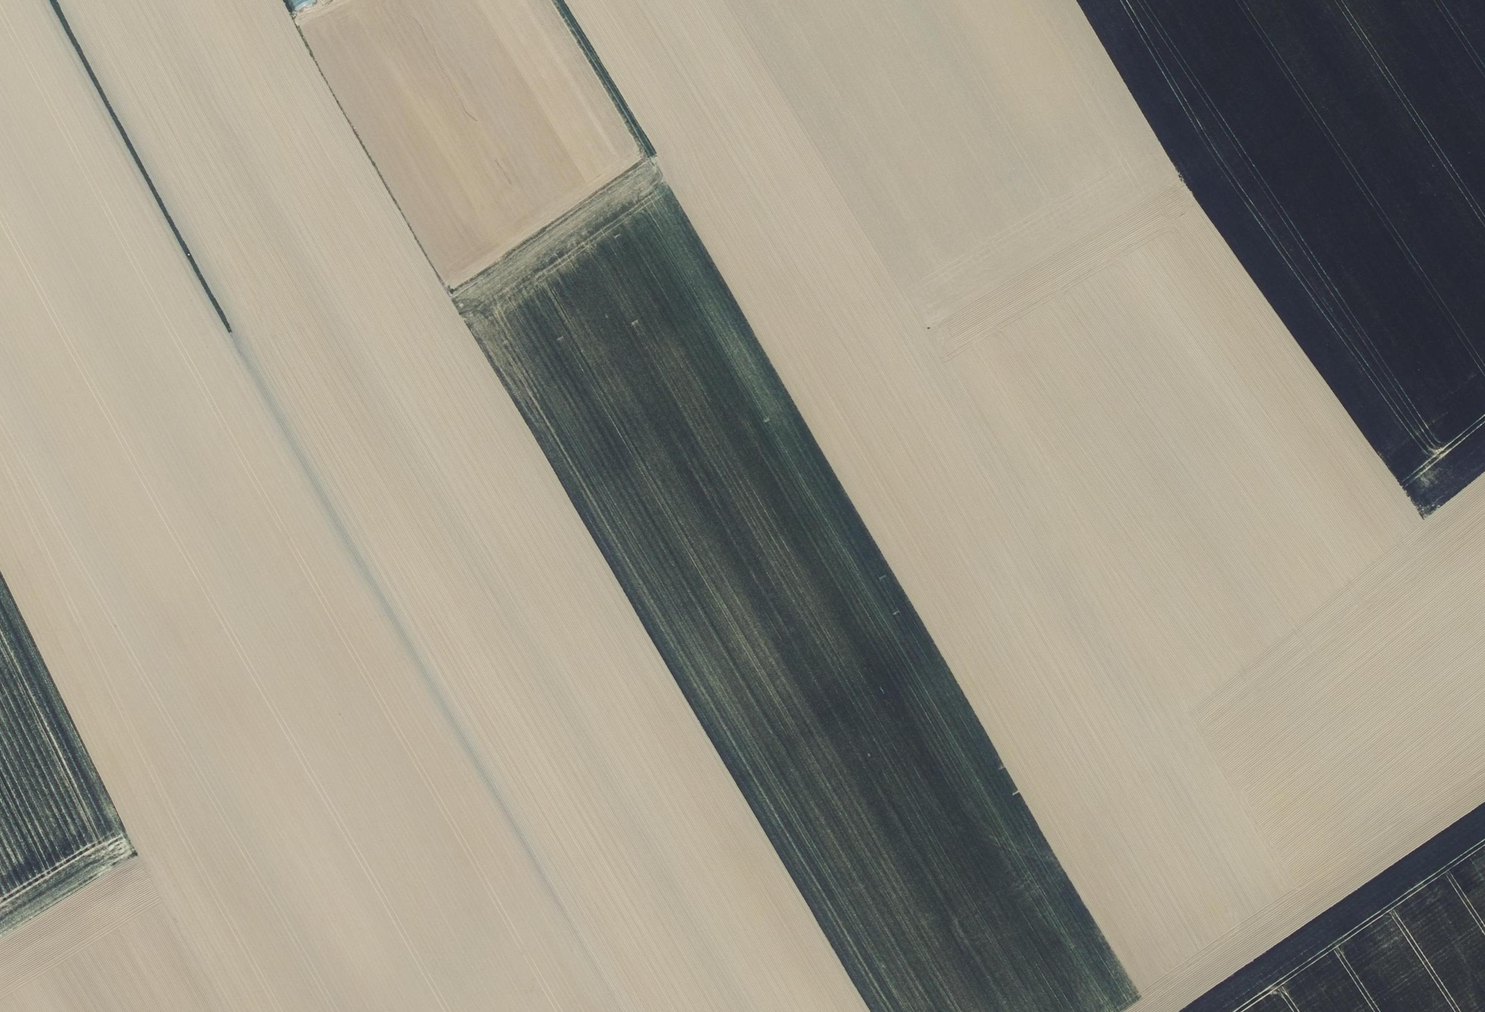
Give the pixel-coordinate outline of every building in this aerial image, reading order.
[(294,12),(313,3),(312,0),(288,0),(294,12)]
